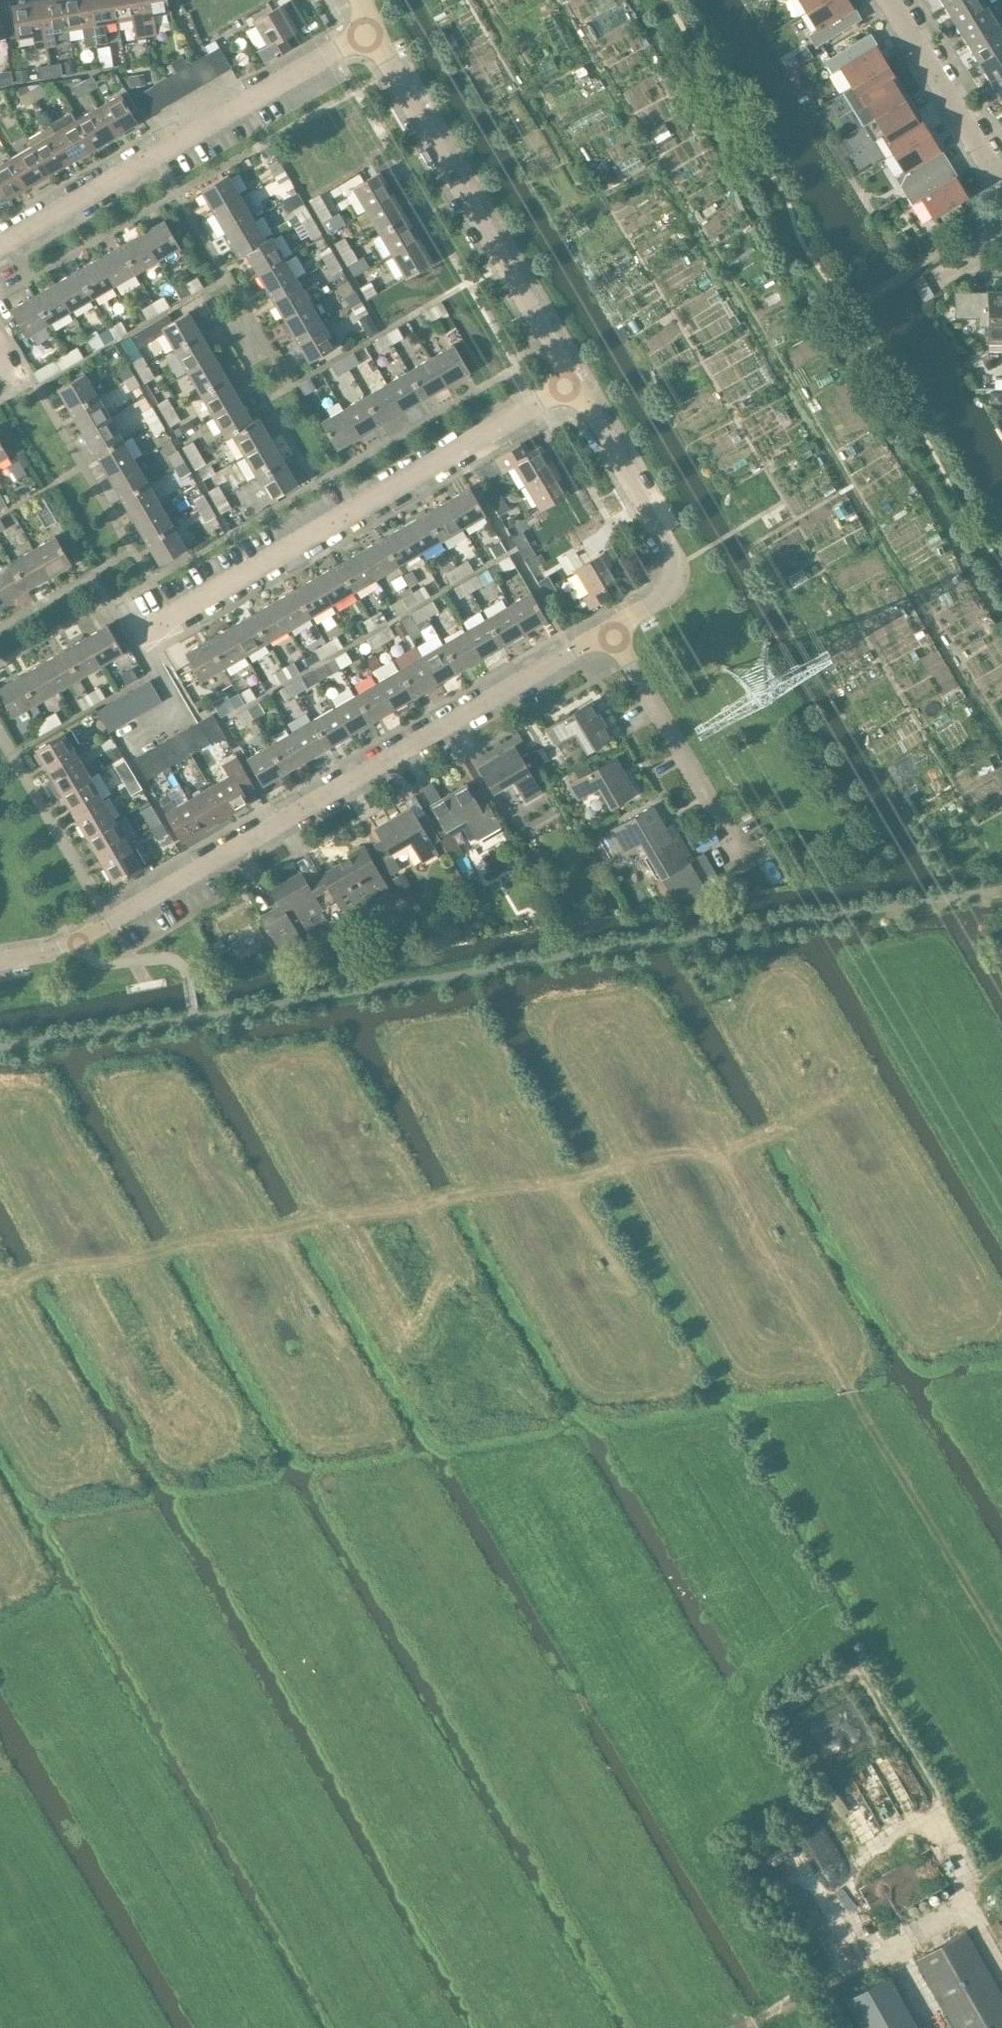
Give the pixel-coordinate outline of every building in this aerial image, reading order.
[(39,1),(46,48),(57,46),(55,32),(69,30),(64,0),(45,0),(39,1)] [(69,30),(82,27),(85,47),(97,45),(89,0),(64,0),(69,30)] [(97,45),(108,43),(105,23),(119,21),(115,0),(89,0),(97,45)] [(119,21),(131,19),(135,39),(147,37),(140,0),(115,0),(119,21)] [(147,37),(156,35),(153,15),(168,12),(166,0),(140,0),(147,37)] [(806,11),(824,0),(799,0),(806,11)] [(806,11),(817,29),(808,34),(815,47),(857,22),(850,10),(853,8),(847,0),(824,0),(806,11)] [(956,24),(991,3),(989,0),(955,0),(945,6),(956,24)] [(46,48),(39,1),(13,6),(19,38),(33,36),(35,50),(46,48)] [(956,24),(967,43),(998,24),(992,15),(997,12),(991,3),(956,24)] [(284,8),(256,24),(267,44),(257,50),(265,62),(291,47),(285,37),(297,30),(284,8)] [(182,24),(189,34),(199,28),(193,18),(182,24)] [(979,61),(1001,47),(1001,22),(998,24),(967,43),(979,61)] [(199,28),(189,34),(194,44),(204,38),(199,28)] [(841,68),(851,86),(882,67),(887,64),(875,45),(872,47),(865,36),(824,61),(831,73),(841,68)] [(220,47),(209,54),(221,74),(232,68),(220,47)] [(806,47),(793,55),(799,65),(813,57),(806,47)] [(990,80),(1001,72),(1001,47),(979,61),(990,80)] [(209,54),(199,60),(210,80),(221,74),(209,54)] [(183,55),(171,62),(177,72),(178,72),(189,66),(183,55)] [(552,57),(539,64),(546,77),(559,69),(552,57)] [(73,59),(63,61),(66,75),(76,74),(73,59)] [(199,60),(189,66),(201,86),(210,80),(199,60)] [(799,68),(805,78),(817,71),(811,61),(799,68)] [(61,64),(49,66),(51,78),(63,76),(61,64)] [(853,109),(863,125),(904,100),(895,85),(899,83),(887,64),(882,67),(851,86),(843,91),(853,109)] [(51,78),(49,66),(37,68),(39,80),(51,78)] [(201,86),(189,66),(178,72),(190,92),(201,86)] [(15,72),(17,83),(29,81),(27,70),(15,72)] [(0,73),(0,83),(1,86),(13,84),(11,71),(0,73)] [(177,72),(168,78),(180,98),(190,92),(178,72),(177,72)] [(1001,98),(1001,72),(990,80),(1001,98)] [(144,74),(129,76),(131,88),(145,86),(144,74)] [(92,76),(83,82),(89,92),(99,87),(92,76)] [(168,78),(157,84),(169,105),(180,98),(168,78)] [(89,92),(83,82),(73,88),(79,99),(89,92)] [(39,83),(27,86),(37,101),(47,96),(40,85),(39,83)] [(157,84),(146,90),(158,111),(169,105),(157,84)] [(37,101),(27,86),(15,88),(27,107),(37,101)] [(158,111),(146,90),(135,96),(147,117),(158,111)] [(120,95),(98,108),(115,136),(136,124),(130,113),(137,109),(129,95),(122,99),(120,95)] [(882,135),(893,153),(928,132),(917,113),(913,115),(904,100),(863,125),(873,141),(882,135)] [(98,108),(76,120),(93,149),(115,136),(98,108)] [(49,124),(50,126),(71,162),(93,149),(76,120),(71,111),(49,124)] [(665,124),(650,132),(657,143),(672,135),(665,124)] [(28,138),(33,146),(49,174),(71,162),(50,126),(28,138)] [(895,177),(904,192),(946,167),(937,152),(940,151),(928,132),(893,153),(904,171),(895,177)] [(33,146),(11,158),(27,187),(49,174),(33,146)] [(285,156),(291,168),(300,162),(294,151),(285,156)] [(635,156),(619,165),(625,175),(641,165),(635,156)] [(0,165),(0,191),(5,200),(27,187),(11,158),(0,165)] [(269,165),(275,177),(285,172),(278,160),(269,165)] [(691,161),(679,168),(685,177),(697,170),(691,161)] [(300,162),(291,168),(297,179),(307,174),(300,162)] [(946,167),(904,192),(912,204),(921,199),(932,217),(933,216),(939,226),(965,210),(959,201),(967,196),(955,176),(952,178),(946,167)] [(285,172),(275,177),(282,188),(291,183),(285,172)] [(353,190),(366,212),(393,196),(380,174),(353,190)] [(201,190),(214,212),(240,198),(227,176),(201,190)] [(308,200),(315,212),(327,206),(319,194),(308,200)] [(366,212),(379,234),(406,218),(393,196),(366,212)] [(214,212),(227,234),(252,219),(240,198),(214,212)] [(293,225),(293,226),(312,215),(305,202),(293,209),(297,215),(288,220),(291,226),(293,225)] [(327,206),(315,212),(321,223),(333,216),(327,206)] [(312,215),(293,226),(301,239),(309,235),(311,239),(322,233),(312,215)] [(379,234),(392,256),(418,240),(406,218),(379,234)] [(252,219),(227,234),(240,257),(246,254),(266,242),(252,219)] [(164,220),(142,233),(157,259),(179,247),(164,220)] [(142,233),(120,246),(135,272),(157,259),(142,233)] [(334,244),(341,256),(352,250),(351,248),(369,238),(367,235),(349,246),(345,237),(334,244)] [(266,242),(246,254),(258,275),(285,259),(273,238),(266,242)] [(392,256),(405,278),(431,262),(418,240),(392,256)] [(120,246),(98,258),(113,285),(135,272),(120,246)] [(319,252),(326,265),(337,259),(330,246),(319,252)] [(352,250),(341,256),(347,266),(358,259),(352,250)] [(98,258),(76,271),(91,297),(113,285),(98,258)] [(258,275),(271,297),(298,281),(285,259),(258,275)] [(337,259),(326,265),(332,275),(343,269),(337,259)] [(76,271),(55,284),(70,310),(91,297),(76,271)] [(708,277),(698,283),(702,291),(712,285),(708,277)] [(186,284),(191,294),(202,287),(203,286),(198,278),(186,284)] [(271,297),(283,318),(311,303),(298,281),(271,297)] [(359,288),(367,300),(378,294),(370,281),(359,288)] [(55,284),(33,296),(48,323),(70,310),(55,284)] [(934,296),(928,285),(918,291),(924,302),(934,296)] [(954,318),(978,318),(978,326),(987,326),(987,335),(986,335),(986,336),(987,336),(987,342),(986,342),(986,344),(1001,344),(1001,289),(996,289),(996,292),(965,291),(965,295),(954,295),(954,318)] [(344,296),(352,309),(363,302),(356,290),(344,296)] [(718,292),(708,298),(711,304),(721,297),(718,292)] [(378,294),(367,300),(372,310),(383,303),(378,294)] [(48,323),(33,296),(11,309),(26,336),(48,323)] [(164,296),(153,302),(159,313),(171,307),(164,296)] [(159,313),(153,302),(144,307),(143,305),(135,310),(142,321),(147,318),(148,320),(159,313)] [(363,302),(352,309),(358,319),(369,313),(363,302)] [(442,302),(431,308),(436,318),(447,311),(442,302)] [(283,318),(296,340),(323,325),(311,303),(283,318)] [(436,318),(431,308),(419,316),(424,324),(436,318)] [(164,333),(174,350),(201,334),(189,312),(172,322),(168,314),(167,314),(130,336),(138,348),(164,333)] [(359,320),(358,320),(363,328),(373,322),(368,314),(359,320)] [(121,322),(109,328),(115,338),(127,332),(121,322)] [(323,325),(296,340),(309,362),(336,346),(323,325)] [(397,326),(386,332),(393,344),(404,337),(397,326)] [(115,338),(109,328),(97,335),(103,346),(115,338)] [(393,344),(386,332),(375,339),(381,350),(393,344)] [(174,350),(187,372),(214,356),(201,334),(174,350)] [(453,346),(431,359),(446,386),(468,373),(453,346)] [(78,348),(66,354),(71,362),(83,356),(78,348)] [(353,352),(342,358),(349,369),(360,362),(353,352)] [(71,362),(66,354),(47,365),(45,363),(33,371),(39,381),(41,380),(60,369),(71,362)] [(131,360),(137,371),(148,365),(142,354),(131,360)] [(187,372),(200,394),(227,378),(214,356),(187,372)] [(349,369),(342,358),(331,365),(337,376),(349,369)] [(431,359),(409,371),(424,398),(446,386),(431,359)] [(117,369),(123,379),(134,373),(128,363),(117,369)] [(148,365),(137,371),(144,383),(155,377),(148,365)] [(409,371),(387,384),(402,411),(424,398),(409,371)] [(134,373),(123,379),(129,391),(141,385),(134,373)] [(57,389),(70,411),(96,395),(83,374),(57,389)] [(200,394),(213,416),(239,400),(227,378),(200,394)] [(299,385),(304,394),(315,388),(311,379),(299,385)] [(387,384),(365,397),(380,424),(402,411),(387,384)] [(989,404),(1001,404),(1001,392),(989,392),(989,404)] [(70,411),(83,433),(109,417),(96,395),(70,411)] [(365,397),(343,409),(358,436),(380,424),(365,397)] [(156,404),(163,415),(174,409),(168,398),(156,404)] [(816,398),(807,403),(814,414),(823,409),(816,398)] [(232,434),(252,422),(239,400),(213,416),(225,437),(232,434)] [(141,413),(148,424),(159,417),(153,406),(141,413)] [(174,409),(163,415),(169,427),(181,420),(174,409)] [(358,436),(343,409),(321,422),(336,449),(358,436)] [(83,433),(95,454),(122,439),(109,417),(83,433)] [(159,417),(148,424),(154,435),(165,428),(159,417)] [(232,434),(245,456),(272,440),(259,418),(252,422),(232,434)] [(173,431),(178,437),(187,432),(183,425),(182,425),(173,431)] [(738,429),(728,434),(734,444),(743,438),(738,429)] [(95,454),(109,476),(135,461),(122,439),(95,454)] [(245,456),(258,478),(285,462),(272,440),(245,456)] [(182,447),(189,459),(199,453),(193,441),(182,447)] [(514,466),(525,485),(553,468),(540,446),(527,454),(520,444),(494,459),(503,473),(514,466)] [(167,456),(174,467),(185,461),(178,449),(167,456)] [(199,453),(189,459),(195,470),(198,468),(206,464),(199,453)] [(109,476),(121,498),(147,483),(135,461),(109,476)] [(185,461),(174,467),(181,478),(191,472),(185,461)] [(285,462),(258,478),(271,500),(297,484),(285,462)] [(553,469),(525,485),(538,507),(566,490),(565,488),(568,487),(561,476),(559,478),(553,469)] [(234,483),(227,487),(230,493),(237,489),(239,488),(236,482),(234,483)] [(13,490),(18,499),(30,492),(25,483),(13,490)] [(121,498),(134,520),(160,505),(147,483),(121,498)] [(207,491),(214,503),(225,496),(218,485),(207,491)] [(193,500),(200,511),(209,505),(198,487),(189,493),(193,500)] [(469,488),(447,500),(463,527),(485,514),(469,488)] [(487,495),(493,504),(502,498),(497,489),(487,495)] [(225,496),(214,503),(220,513),(231,507),(225,496)] [(502,498),(493,504),(499,514),(508,509),(502,498)] [(38,510),(32,500),(21,506),(27,517),(38,510)] [(447,500),(426,513),(441,540),(463,527),(447,500)] [(134,520),(147,542),(173,526),(160,505),(134,520)] [(209,505),(200,511),(207,522),(216,517),(209,505)] [(426,513),(404,526),(419,553),(441,540),(426,513)] [(9,534),(5,528),(6,527),(0,517),(0,540),(9,534)] [(173,526),(147,542),(160,564),(186,549),(173,526)] [(404,526),(382,539),(398,566),(419,553),(404,526)] [(512,538),(518,548),(528,542),(522,532),(512,538)] [(55,536),(33,549),(49,576),(71,563),(55,536)] [(382,539),(360,552),(376,578),(398,566),(382,539)] [(489,547),(495,557),(495,558),(507,551),(501,540),(489,547)] [(528,542),(518,548),(524,558),(534,553),(528,542)] [(33,549),(11,562),(27,589),(49,576),(33,549)] [(360,552),(338,564),(354,591),(376,578),(360,552)] [(509,555),(487,568),(493,578),(515,566),(509,555)] [(605,555),(577,572),(590,594),(583,598),(589,608),(609,596),(603,586),(618,578),(605,555)] [(880,555),(868,561),(873,570),(884,564),(880,555)] [(468,560),(457,566),(463,577),(474,570),(468,560)] [(0,568),(0,593),(5,602),(27,589),(11,562),(0,568)] [(338,564),(317,577),(332,604),(354,591),(338,564)] [(463,577),(457,566),(445,573),(451,584),(463,577)] [(487,568),(465,580),(472,592),(494,579),(493,578),(487,568)] [(404,577),(408,585),(410,588),(418,583),(412,572),(404,577)] [(400,589),(408,585),(404,577),(403,575),(392,581),(397,591),(400,589)] [(538,582),(543,591),(553,586),(547,576),(538,582)] [(317,577),(295,590),(311,616),(332,604),(317,577)] [(472,592),(465,580),(453,587),(460,598),(472,592)] [(424,585),(413,592),(419,602),(430,596),(429,594),(434,591),(429,583),(424,586),(424,585)] [(553,586),(543,591),(549,602),(559,596),(553,586)] [(295,590),(273,602),(289,629),(311,616),(295,590)] [(949,591),(937,599),(943,609),(956,602),(949,591)] [(419,602),(413,592),(391,604),(397,614),(407,608),(408,609),(419,602)] [(531,592),(509,605),(525,632),(547,619),(531,592)] [(433,600),(422,606),(428,617),(439,611),(433,600)] [(273,602),(251,615),(267,642),(289,629),(273,602)] [(509,605),(487,618),(503,645),(525,632),(509,605)] [(428,617),(422,606),(410,613),(416,624),(428,617)] [(380,610),(369,617),(375,628),(387,621),(380,610)] [(251,615),(229,628),(245,655),(267,642),(251,615)] [(375,628),(369,617),(358,623),(365,634),(375,628)] [(487,618),(466,631),(481,657),(503,645),(487,618)] [(402,622),(394,627),(400,638),(408,633),(402,622)] [(107,625),(85,638),(101,665),(123,652),(107,625)] [(389,625),(378,631),(385,642),(395,636),(389,625)] [(229,628),(207,641),(223,668),(245,655),(229,628)] [(385,642),(378,631),(367,638),(373,650),(385,642)] [(466,631),(444,644),(459,670),(481,657),(466,631)] [(337,636),(326,643),(332,654),(343,647),(337,636)] [(85,638),(63,651),(79,678),(101,665),(85,638)] [(223,668),(207,641),(186,654),(201,680),(223,668)] [(332,654),(326,643),(315,649),(321,660),(332,654)] [(444,644),(422,656),(437,683),(459,670),(444,644)] [(345,650),(335,657),(341,668),(352,661),(345,650)] [(63,651),(41,664),(57,690),(79,678),(63,651)] [(372,671),(382,666),(375,655),(366,660),(372,671)] [(422,656),(400,669),(416,696),(437,683),(422,656)] [(341,668),(335,657),(323,664),(330,675),(341,668)] [(293,661),(282,668),(289,679),(300,672),(293,661)] [(41,664),(19,676),(35,704),(57,690),(41,664)] [(121,675),(127,684),(139,678),(133,668),(121,675)] [(289,679),(282,668),(271,674),(277,686),(289,679)] [(400,669),(378,682),(394,708),(416,696),(400,669)] [(19,676),(0,688),(0,693),(13,716),(35,704),(19,676)] [(302,676),(291,682),(297,693),(309,687),(302,676)] [(149,680),(139,686),(151,708),(162,702),(149,680)] [(297,693),(291,682),(279,689),(286,700),(297,693)] [(378,682),(357,694),(372,721),(394,708),(378,682)] [(139,686),(128,693),(141,714),(151,708),(139,686)] [(99,687),(89,693),(95,704),(106,698),(99,687)] [(250,687),(238,693),(245,704),(256,698),(250,687)] [(95,704),(89,693),(77,700),(83,711),(95,704)] [(128,693),(117,699),(130,720),(141,714),(128,693)] [(244,703),(238,693),(229,698),(235,709),(244,703)] [(357,694),(335,707),(350,734),(372,721),(357,694)] [(117,699),(107,705),(120,726),(130,720),(117,699)] [(258,702),(247,708),(253,719),(264,712),(258,702)] [(546,728),(554,742),(575,730),(587,751),(611,737),(591,702),(546,728)] [(120,726),(107,705),(97,711),(109,732),(120,726)] [(335,707),(313,720),(328,746),(350,734),(335,707)] [(253,719),(247,708),(236,714),(243,725),(253,719)] [(57,713),(45,720),(50,729),(62,722),(57,713)] [(214,714),(199,723),(211,744),(225,734),(214,714)] [(50,729),(45,720),(34,726),(39,735),(50,729)] [(313,720),(291,733),(307,759),(328,746),(313,720)] [(199,723),(188,729),(200,750),(211,744),(199,723)] [(36,750),(49,772),(78,755),(86,750),(81,741),(78,743),(71,729),(65,733),(36,750)] [(188,729),(178,735),(189,756),(200,750),(188,729)] [(291,733),(269,746),(285,772),(307,759),(291,733)] [(178,735),(167,741),(179,762),(189,756),(178,735)] [(167,741),(157,747),(168,768),(179,762),(167,741)] [(285,772),(269,746),(247,758),(263,785),(285,772)] [(157,747),(146,753),(157,774),(168,768),(157,747)] [(543,747),(531,755),(539,767),(551,760),(543,747)] [(536,766),(531,758),(528,760),(525,756),(521,758),(514,748),(479,768),(493,792),(514,779),(527,800),(540,792),(535,784),(543,780),(536,766)] [(157,774),(146,753),(135,759),(147,780),(157,774)] [(61,792),(62,794),(90,777),(78,755),(49,772),(54,780),(49,783),(56,796),(61,792)] [(230,775),(210,786),(227,815),(249,802),(243,792),(254,785),(237,756),(224,764),(230,775)] [(615,758),(570,785),(578,798),(598,786),(611,807),(635,793),(615,758)] [(988,758),(974,766),(981,777),(994,769),(988,758)] [(120,775),(126,786),(136,780),(130,770),(130,769),(125,760),(115,766),(120,775)] [(148,780),(152,787),(161,781),(157,774),(148,780)] [(62,794),(75,816),(103,799),(90,777),(62,794)] [(136,780),(126,786),(132,795),(142,789),(136,780)] [(437,815),(429,820),(437,834),(465,817),(478,838),(501,824),(481,790),(472,795),(466,785),(431,805),(437,815)] [(210,786),(188,799),(205,828),(227,815),(210,786)] [(75,816),(87,837),(116,820),(103,799),(75,816)] [(172,799),(162,805),(166,812),(183,840),(205,828),(188,799),(176,806),(172,799)] [(151,804),(141,810),(146,819),(151,829),(162,823),(156,813),(151,804)] [(652,806),(607,832),(620,854),(640,842),(661,877),(671,895),(688,886),(693,894),(706,892),(688,861),(692,859),(672,825),(665,829),(652,806)] [(436,853),(431,844),(439,840),(440,840),(437,834),(429,820),(425,814),(416,819),(410,808),(376,828),(382,839),(373,844),(391,874),(400,868),(391,852),(409,840),(422,862),(436,853)] [(87,837),(100,859),(128,842),(116,820),(87,837)] [(162,823),(151,829),(157,839),(168,832),(162,823)] [(941,845),(934,833),(924,838),(931,850),(941,845)] [(128,842),(100,859),(113,881),(123,875),(125,877),(127,875),(129,878),(148,868),(132,840),(128,842)] [(262,916),(279,944),(297,934),(293,927),(338,901),(343,910),(381,889),(386,898),(391,895),(364,847),(348,856),(349,858),(307,883),(300,872),(277,886),(281,894),(276,897),(281,905),(269,912),(262,916)] [(391,900),(399,913),(409,908),(401,894),(391,900)] [(228,952),(221,939),(210,945),(217,959),(228,952)] [(916,1959),(955,2027),(1001,2027),(1001,1995),(965,1931),(916,1959)] [(888,1977),(845,2000),(862,2027),(918,2027),(888,1977)]
